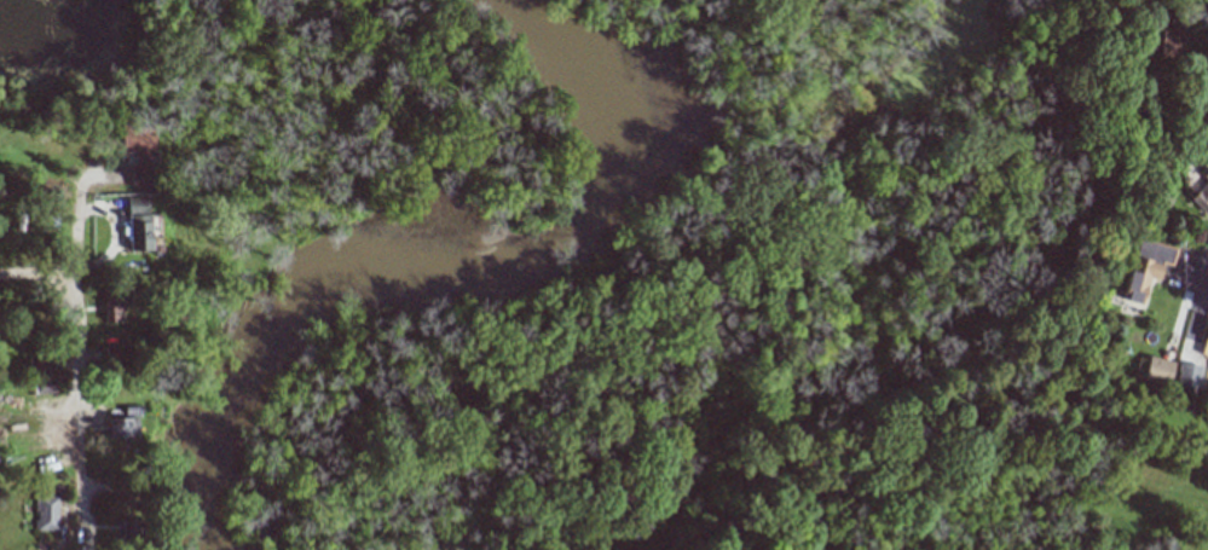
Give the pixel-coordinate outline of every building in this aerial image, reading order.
[(155,184),(155,134),(150,134),(150,126),(122,125),(122,153),(131,153),(131,184),(155,184)] [(1206,181),(1189,199),(1205,214),(1207,211),(1207,170),(1201,177),(1206,181)] [(149,250),(148,197),(127,197),(128,250),(149,250)] [(1123,301),(1142,304),(1147,278),(1158,280),(1161,261),(1169,263),(1172,247),(1133,240),(1123,301)] [(103,322),(122,321),(122,292),(102,293),(103,322)] [(105,345),(104,361),(120,361),(121,346),(105,345)] [(1144,380),(1169,384),(1172,361),(1147,357),(1144,380)] [(1200,365),(1178,363),(1176,385),(1198,387),(1200,365)] [(55,393),(54,379),(37,379),(37,393),(55,393)] [(136,437),(136,418),(106,419),(107,437),(136,437)] [(55,490),(35,490),(34,530),(54,530),(55,490)] [(138,520),(118,520),(117,546),(138,546),(138,520)]
